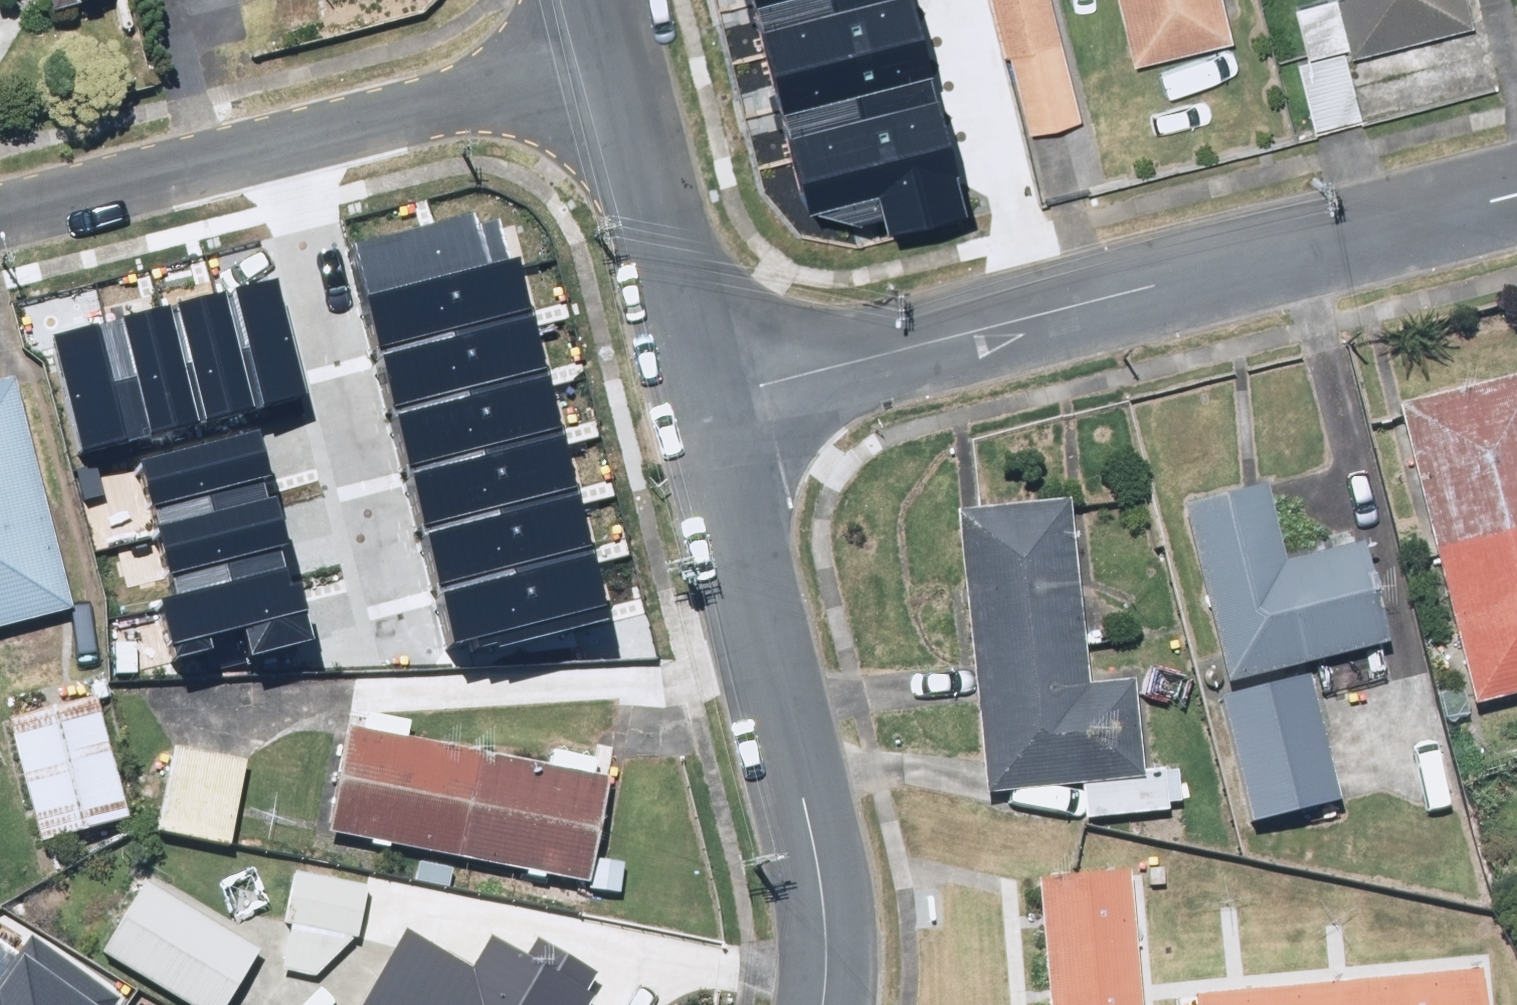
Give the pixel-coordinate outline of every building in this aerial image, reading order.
[(46,18),(110,0),(41,0),(46,18)] [(814,217),(879,199),(890,240),(972,218),(913,0),(755,0),(814,217)] [(1024,133),(1077,119),(1046,0),(990,0),(1024,133)] [(1125,68),(1228,43),(1217,0),(1108,0),(1125,68)] [(1461,0),(1332,0),(1346,57),(1468,26),(1461,0)] [(503,204),(349,242),(363,300),(518,262),(503,204)] [(518,262),(363,300),(378,358),(532,320),(518,262)] [(218,290),(245,405),(301,392),(274,277),(218,290)] [(162,303),(190,418),(245,405),(218,290),(162,303)] [(107,316),(134,431),(190,418),(162,303),(107,316)] [(51,329),(78,444),(134,431),(107,316),(51,329)] [(532,320),(378,358),(392,417),(547,379),(532,320)] [(547,379),(392,417),(407,475),(561,437),(547,379)] [(1397,411),(1470,708),(1516,696),(1516,382),(1397,411)] [(39,623),(74,613),(11,386),(0,389),(0,658),(45,645),(39,623)] [(259,426),(136,457),(151,519),(275,488),(259,426)] [(561,437),(407,475),(421,534),(576,495),(561,437)] [(275,488),(151,519),(166,580),(292,548),(275,488)] [(576,495),(421,534),(436,592),(591,554),(576,495)] [(1266,496),(1181,514),(1216,684),(1386,648),(1365,546),(1280,563),(1266,496)] [(1064,504),(953,515),(982,800),(1077,790),(1080,824),(1184,813),(1179,772),(1134,777),(1124,678),(1082,682),(1064,504)] [(292,548),(166,580),(182,642),(245,626),(252,655),(315,639),(292,548)] [(591,554),(436,592),(450,650),(605,612),(591,554)] [(1333,809),(1302,677),(1213,697),(1244,830),(1333,809)] [(94,710),(11,730),(39,849),(122,830),(94,710)] [(344,712),(321,834),(592,886),(612,781),(587,776),(588,765),(549,758),(546,775),(405,748),(409,725),(344,712)] [(253,766),(175,747),(152,840),(230,859),(253,766)] [(1040,880),(1043,919),(1050,995),(1051,1004),(1144,1004),(1132,871),(1040,880)] [(94,954),(183,1004),(223,1004),(254,951),(135,882),(94,954)] [(599,984),(534,947),(524,964),(485,942),(469,971),(399,932),(357,1004),(586,1004),(599,984)] [(36,955),(5,1001),(0,998),(0,1004),(112,1004),(36,955)] [(1200,994),(1201,1004),(1487,1004),(1483,969),(1200,994)]
